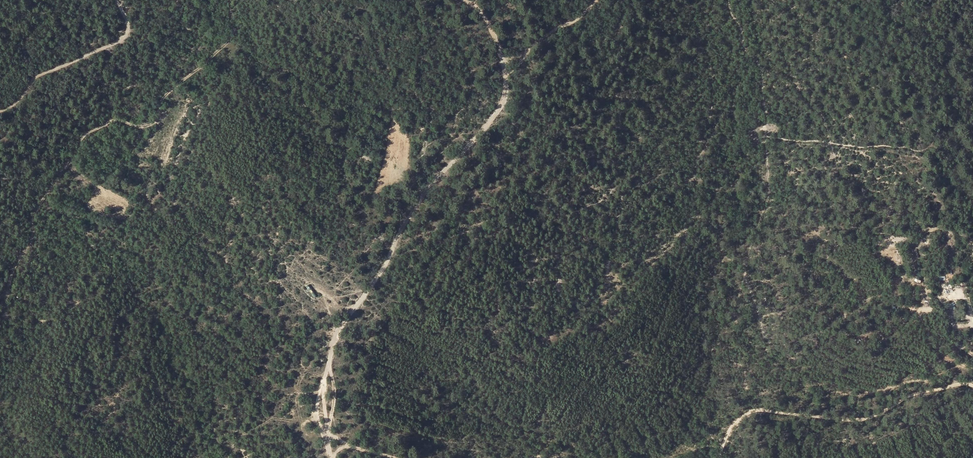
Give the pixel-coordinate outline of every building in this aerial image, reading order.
[(955,301),(948,303),(948,306),(948,310),(956,308),(955,301)]
